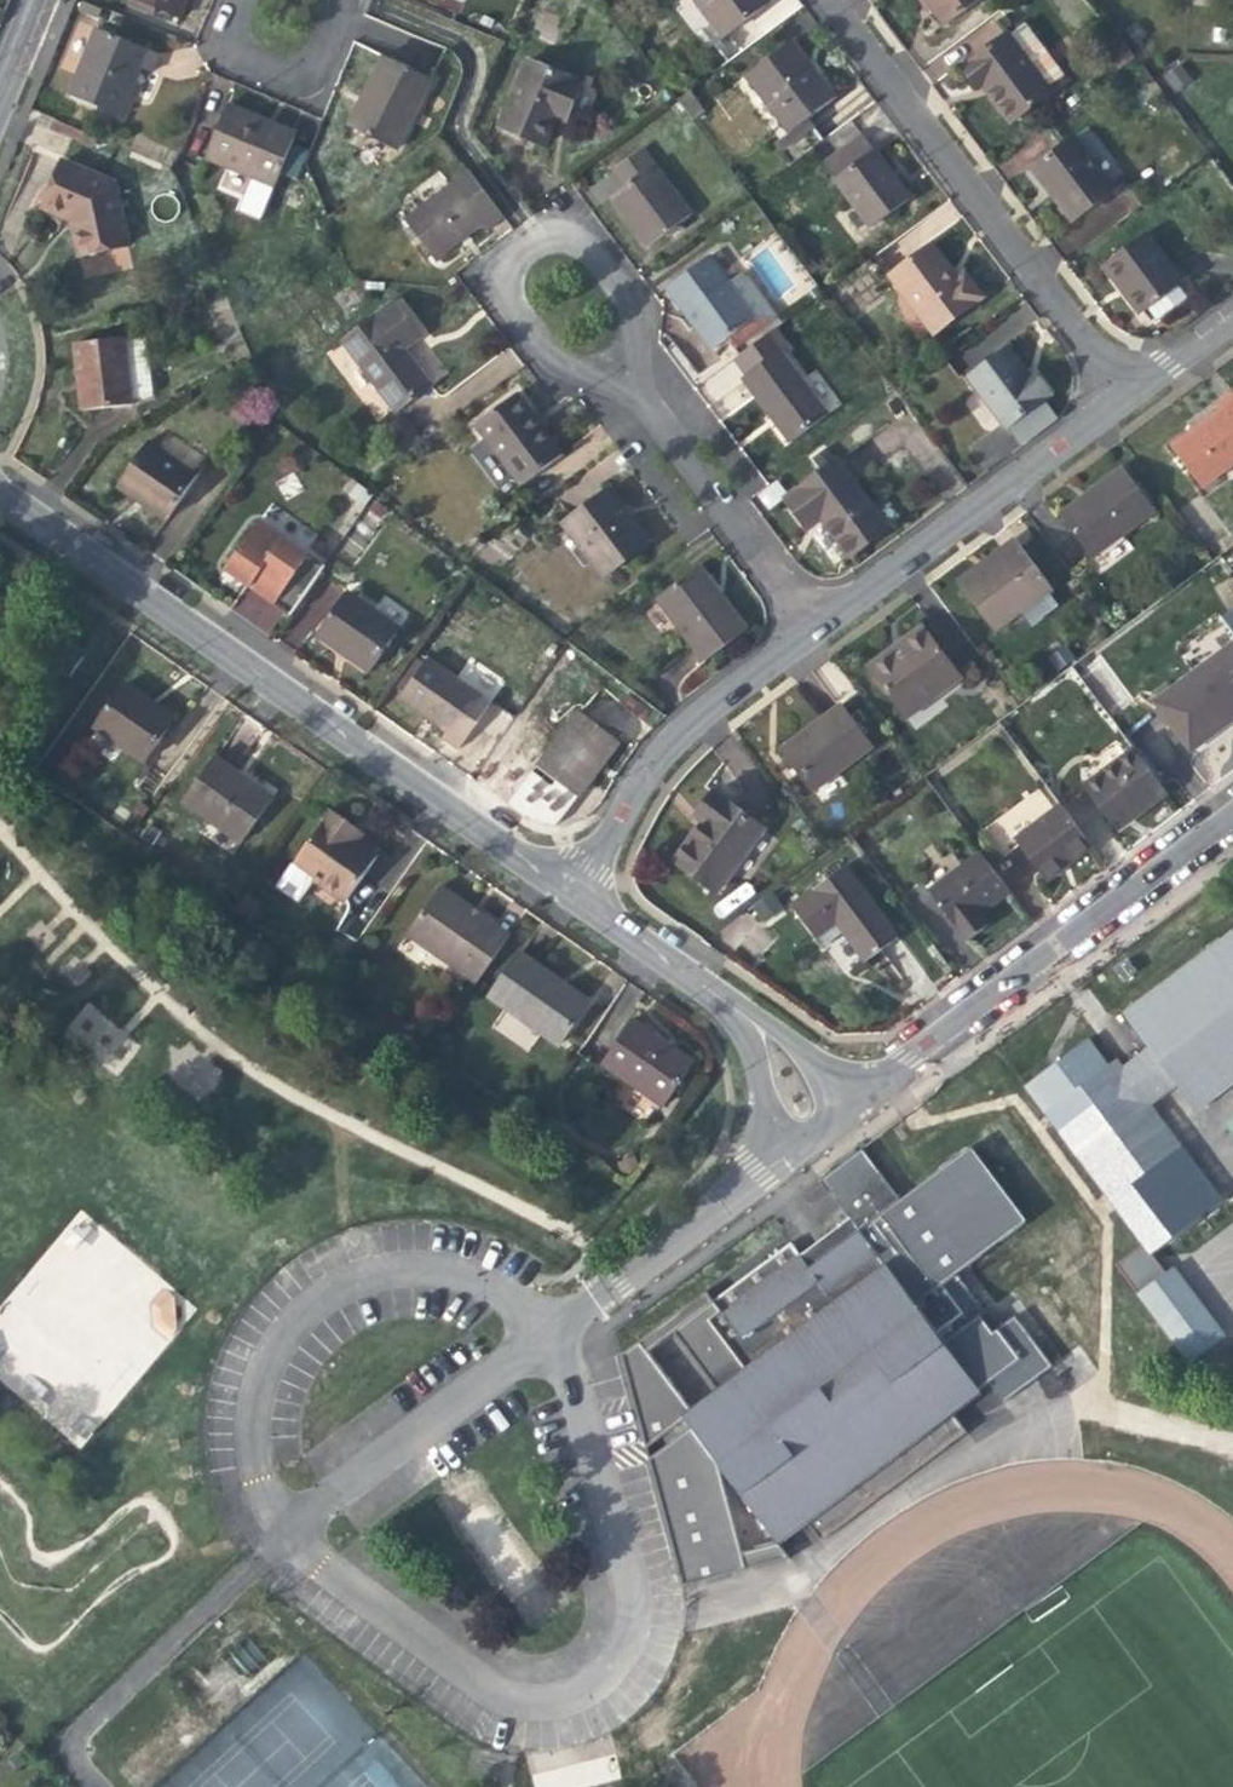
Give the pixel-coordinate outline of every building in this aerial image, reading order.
[(177,19),(185,0),(133,0),(177,19)] [(720,35),(767,0),(693,0),(720,35)] [(943,26),(978,0),(924,0),(943,26)] [(159,56),(96,30),(68,96),(119,117),(130,91),(127,89),(131,80),(136,67),(152,73),(159,56)] [(1048,93),(1005,35),(962,67),(978,89),(982,86),(993,100),(1009,122),(1048,93)] [(816,74),(793,44),(746,80),(790,137),(837,101),(816,74)] [(429,80),(383,57),(365,92),(348,127),(394,150),(429,80)] [(543,146),(554,121),(559,110),(566,114),(579,85),(525,62),(498,127),(543,146)] [(1163,72),(1173,91),(1191,83),(1182,63),(1163,72)] [(258,129),(261,121),(252,117),(226,106),(204,158),(272,187),(291,143),(258,129)] [(562,124),(566,114),(559,110),(554,121),(558,122),(562,124)] [(294,135),(261,121),(258,129),(291,143),(294,135)] [(883,163),(860,132),(820,161),(869,228),(909,198),(883,163)] [(1111,189),(1072,139),(1032,170),(1052,195),(1071,220),(1111,189)] [(624,186),(652,165),(640,149),(612,170),(624,186)] [(41,209),(62,218),(64,212),(75,216),(76,228),(70,229),(76,257),(126,246),(113,183),(61,162),(41,209)] [(652,165),(624,186),(609,197),(629,224),(647,247),(690,215),(652,165)] [(483,233),(504,217),(468,170),(402,219),(433,261),(472,232),(479,227),(483,233)] [(69,225),(70,229),(76,228),(75,216),(64,212),(62,218),(68,221),(69,225)] [(1144,234),(1102,264),(1115,281),(1121,276),(1130,288),(1146,310),(1181,284),(1144,234)] [(979,298),(962,275),(955,280),(949,271),(930,246),(889,276),(932,333),(979,298)] [(753,319),(706,256),(664,288),(688,320),(711,350),(753,319)] [(341,340),(395,412),(429,387),(401,349),(417,337),(414,332),(392,303),(341,340)] [(128,398),(121,342),(121,339),(72,345),(76,378),(80,411),(128,406),(128,398)] [(121,342),(128,398),(140,397),(149,392),(143,339),(121,342)] [(1006,349),(967,378),(1004,427),(1050,393),(1033,371),(1026,376),(1020,368),(1006,349)] [(766,411),(789,443),(825,416),(777,352),(741,379),(766,411)] [(1218,404),(1221,409),(1205,421),(1170,447),(1200,487),(1232,462),(1232,392),(1218,404)] [(520,486),(560,456),(536,423),(514,394),(474,424),(520,486)] [(115,485),(131,497),(135,492),(148,501),(168,515),(195,476),(146,442),(115,485)] [(785,500),(806,528),(820,518),(829,530),(849,556),(885,529),(836,462),(785,500)] [(1150,512),(1119,470),(1091,491),(1060,514),(1091,555),(1150,512)] [(562,525),(573,539),(579,535),(607,572),(646,543),(626,516),(607,491),(562,525)] [(221,571),(249,590),(255,582),(278,598),(271,606),(288,618),(324,567),(257,520),(221,571)] [(601,577),(607,572),(579,535),(573,539),(601,577)] [(1013,539),(995,553),(999,559),(959,589),(992,632),(1019,612),(1026,622),(1055,601),(1047,590),(1050,588),(1013,539)] [(955,583),(959,589),(999,559),(995,553),(985,560),(955,583)] [(656,598),(703,661),(745,630),(718,594),(698,567),(656,598)] [(263,600),(271,606),(278,598),(255,582),(249,590),(263,600)] [(398,630),(344,592),(314,634),(340,653),(368,672),(398,630)] [(960,676),(926,631),(907,645),(902,649),(898,645),(866,669),(903,718),(960,676)] [(1193,673),(1228,720),(1232,717),(1232,643),(1193,673)] [(489,703),(426,659),(397,701),(426,721),(443,733),(439,739),(456,751),(489,703)] [(1214,731),(1228,720),(1193,673),(1154,702),(1190,749),(1214,731)] [(93,728),(140,762),(171,719),(147,702),(124,685),(93,728)] [(870,747),(840,706),(808,730),(778,752),(809,793),(870,747)] [(535,767),(576,798),(597,770),(619,743),(578,711),(535,767)] [(1165,793),(1132,749),(1081,787),(1114,831),(1140,812),(1165,793)] [(180,802),(240,844),(271,799),(239,777),(211,757),(180,802)] [(1000,856),(1016,845),(1012,839),(1050,811),(1034,789),(980,829),(1000,856)] [(761,830),(712,794),(692,821),(685,829),(693,835),(673,862),(715,893),(761,830)] [(1058,805),(1050,811),(1012,839),(1016,845),(1043,881),(1067,863),(1089,847),(1058,805)] [(328,813),(297,858),(310,867),(304,876),(344,904),(376,857),(357,844),(346,836),(351,829),(328,813)] [(358,834),(351,829),(346,836),(357,844),(361,837),(358,834)] [(1009,894),(977,852),(926,890),(965,942),(988,925),(981,915),(991,907),(1009,894)] [(291,867),(304,876),(310,867),(297,858),(291,867)] [(896,940),(842,868),(788,907),(814,942),(836,926),(848,942),(864,963),(896,940)] [(476,983),(508,936),(474,913),(438,888),(406,934),(476,983)] [(748,904),(761,923),(783,908),(771,889),(748,904)] [(1146,1048),(1175,1087),(1194,1112),(1232,1084),(1232,929),(1120,1013),(1146,1048)] [(556,1045),(582,1008),(552,987),(556,981),(549,976),(518,954),(488,998),(556,1045)] [(47,994),(75,1017),(60,1035),(100,1068),(129,1034),(79,993),(97,972),(78,957),(47,994)] [(662,1107),(692,1064),(660,1042),(631,1022),(601,1064),(662,1107)] [(1113,1061),(1106,1066),(1043,1113),(1148,1254),(1220,1201),(1149,1107),(1175,1087),(1146,1048),(1120,1067),(1115,1060),(1113,1061)] [(198,1103),(224,1074),(196,1049),(170,1078),(198,1103)] [(1043,1113),(1106,1066),(1093,1050),(1030,1097),(1043,1113)] [(958,1275),(1029,1223),(970,1143),(896,1197),(855,1227),(886,1270),(899,1260),(926,1298),(958,1275)] [(855,1227),(896,1197),(860,1149),(819,1179),(848,1218),(855,1227)] [(0,1306),(0,1381),(81,1447),(197,1307),(79,1210),(0,1306)] [(848,1218),(798,1255),(836,1305),(886,1270),(855,1227),(848,1218)] [(716,1394),(836,1305),(798,1255),(790,1244),(711,1301),(670,1331),(716,1394)] [(836,1305),(716,1394),(685,1416),(715,1458),(719,1463),(776,1541),(803,1521),(817,1541),(965,1433),(949,1411),(989,1382),(1002,1399),(1052,1362),(1015,1313),(997,1326),(958,1275),(926,1298),(899,1260),(886,1270),(836,1305)] [(1171,1267),(1137,1293),(1188,1360),(1222,1334),(1171,1267)] [(637,1341),(645,1351),(670,1331),(711,1301),(704,1291),(637,1341)] [(644,1443),(685,1416),(645,1351),(637,1341),(619,1354),(644,1443)] [(685,1416),(644,1443),(685,1586),(749,1568),(744,1550),(732,1554),(704,1466),(715,1458),(685,1416)] [(744,1550),(719,1463),(715,1458),(704,1466),(732,1554),(744,1550)] [(776,1541),(744,1550),(749,1568),(786,1557),(776,1541)] [(621,1777),(610,1736),(525,1758),(533,1786),(584,1786),(621,1777)]
